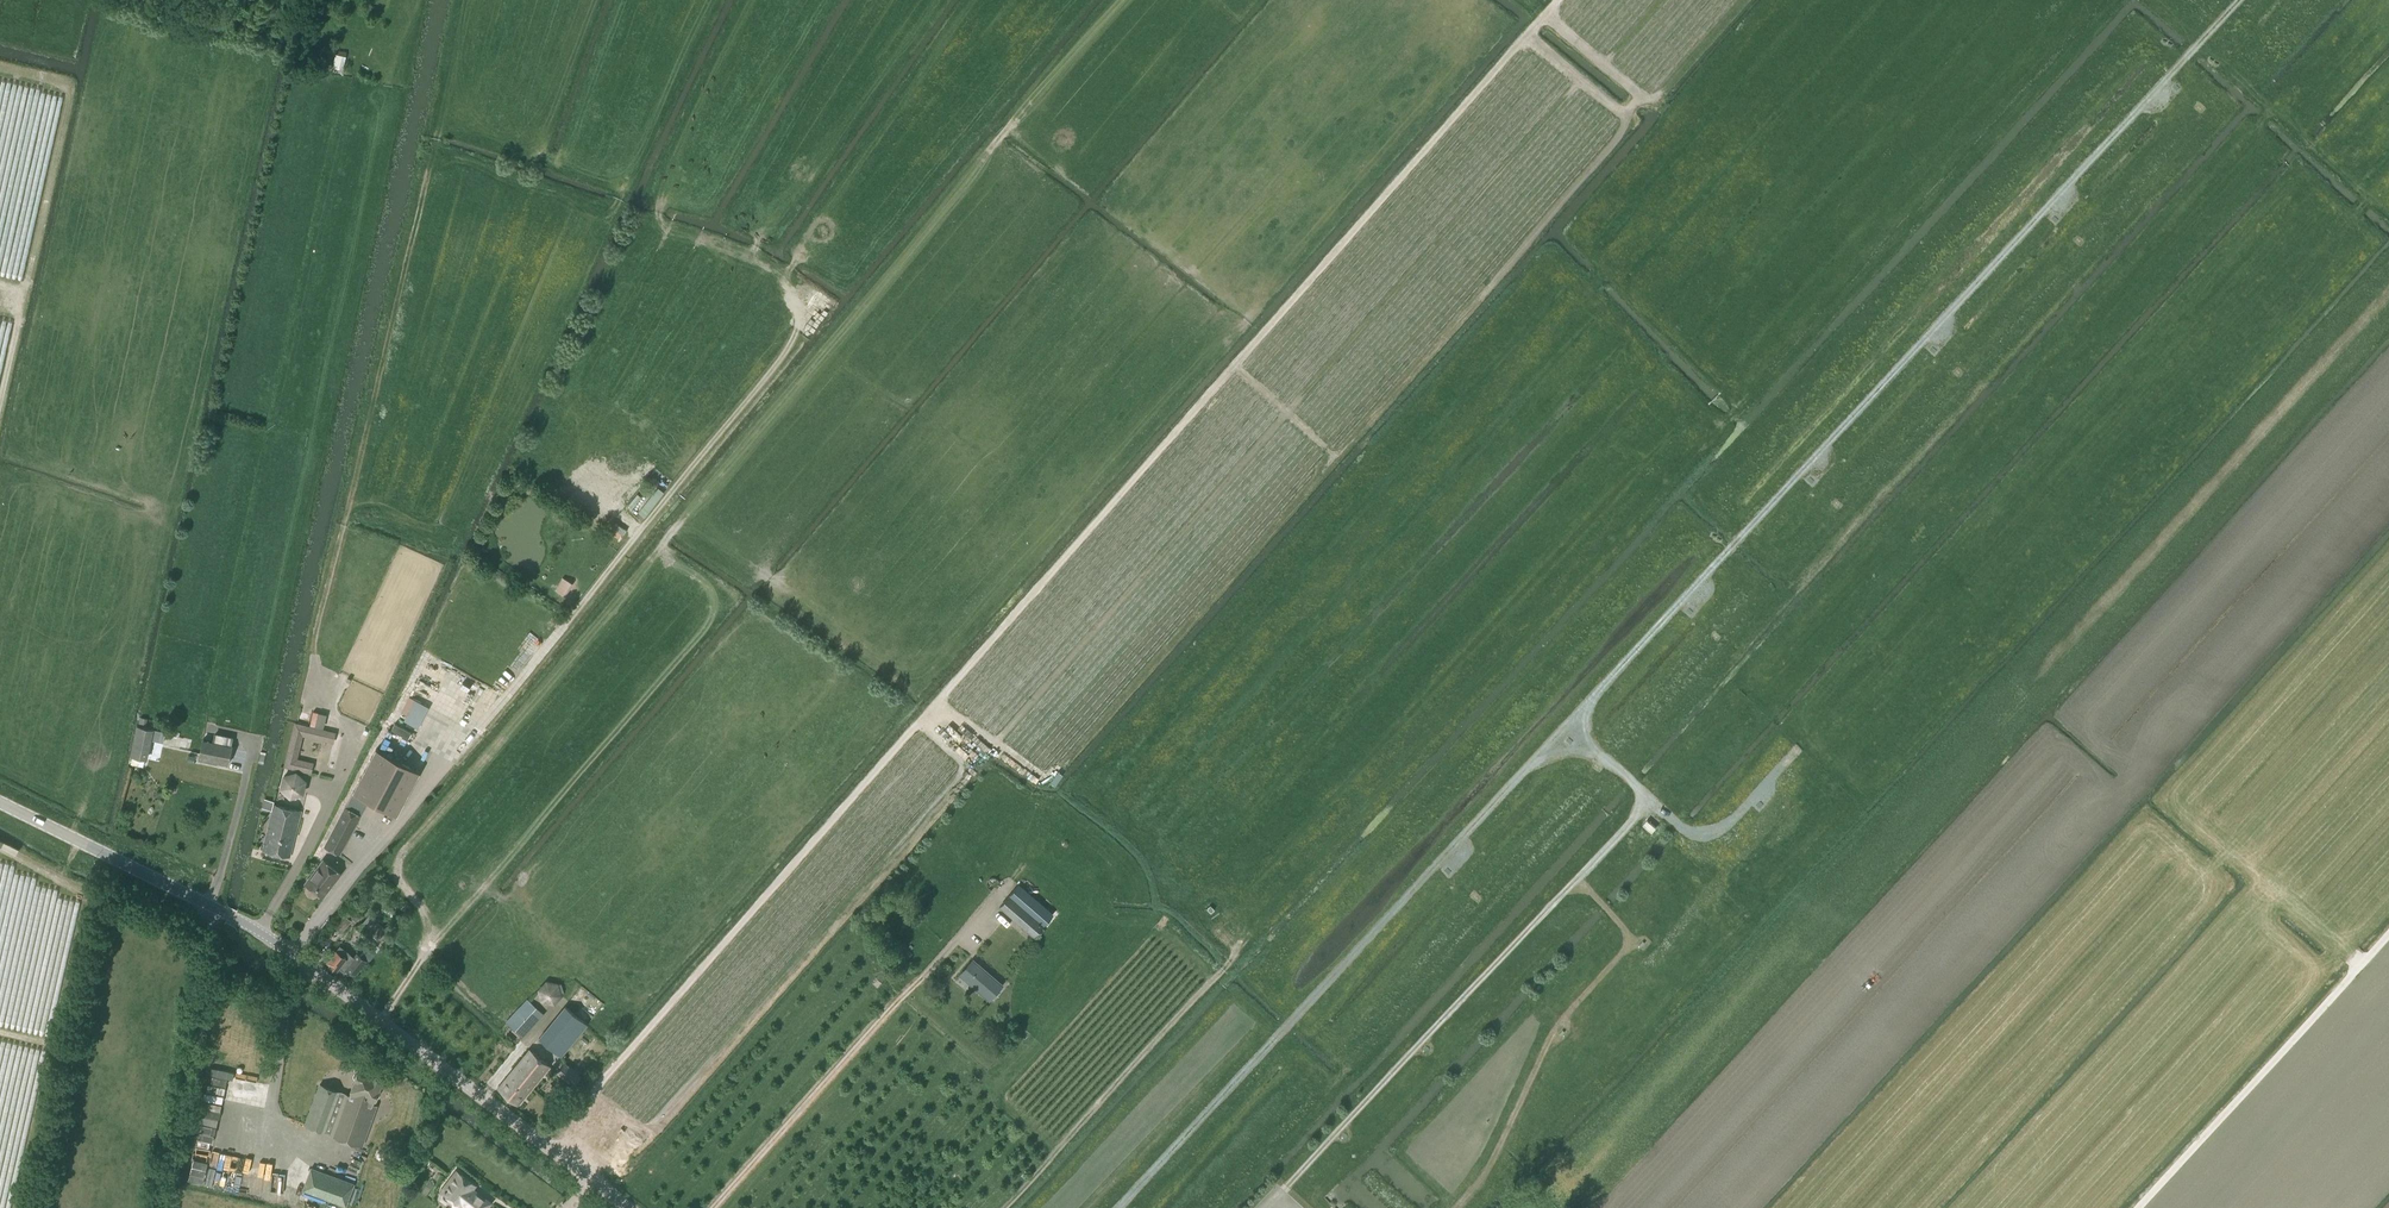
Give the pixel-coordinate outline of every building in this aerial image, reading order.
[(336,53),(334,66),(345,67),(346,54),(336,53)] [(656,488),(638,512),(644,517),(663,493),(656,488)] [(638,493),(629,503),(634,507),(642,496),(638,493)] [(615,522),(609,531),(620,539),(627,529),(615,522)] [(565,594),(572,581),(563,576),(556,589),(565,594)] [(295,722),(284,766),(312,773),(314,762),(298,758),(303,736),(334,743),(337,732),(295,722)] [(138,726),(132,756),(145,758),(146,759),(146,758),(145,758),(147,749),(148,749),(149,748),(147,748),(149,739),(150,740),(151,738),(149,738),(151,729),(152,730),(152,729),(138,726)] [(214,741),(204,739),(200,758),(229,764),(233,745),(214,741)] [(353,792),(368,799),(396,814),(420,770),(377,748),(353,792)] [(132,756),(131,763),(143,766),(145,758),(132,756)] [(283,774),(279,788),(290,798),(303,794),(304,794),(307,780),(296,770),(283,774)] [(302,811),(274,804),(275,801),(264,798),(262,808),(272,810),(263,850),(291,856),(302,811)] [(340,853),(360,814),(345,806),(325,845),(340,853)] [(1647,818),(1644,823),(1653,830),(1657,825),(1647,818)] [(323,858),(304,883),(324,898),(343,872),(323,858)] [(1034,936),(1053,914),(1019,885),(1000,907),(1034,936)] [(345,914),(336,925),(343,931),(351,921),(354,924),(360,918),(350,909),(346,914),(345,914)] [(1205,911),(1196,921),(1206,931),(1223,913),(1221,911),(1213,919),(1205,911)] [(388,930),(371,915),(359,927),(376,943),(388,930)] [(355,975),(366,960),(357,953),(354,957),(349,953),(350,953),(339,944),(326,961),(329,963),(328,965),(336,971),(338,969),(342,972),(345,973),(348,971),(349,970),(355,975)] [(990,999),(1002,984),(973,960),(961,974),(990,999)] [(554,1003),(562,995),(558,984),(547,981),(538,990),(543,1001),(554,1003)] [(523,1037),(544,1014),(527,998),(506,1022),(523,1037)] [(565,1005),(539,1038),(562,1056),(588,1024),(565,1005)] [(530,1049),(525,1054),(499,1087),(519,1103),(550,1065),(530,1049)] [(573,1085),(581,1075),(565,1062),(557,1072),(573,1085)] [(380,1094),(381,1091),(380,1087),(384,1075),(372,1070),(370,1070),(359,1066),(359,1067),(355,1069),(353,1074),(355,1077),(354,1078),(354,1079),(351,1087),(352,1088),(349,1094),(320,1084),(305,1123),(363,1144),(377,1105),(373,1103),(375,1096),(376,1097),(380,1094)] [(229,1081),(247,1086),(249,1081),(231,1076),(229,1081)] [(346,1205),(354,1183),(311,1167),(303,1190),(346,1205)] [(490,1202),(472,1188),(475,1183),(458,1171),(442,1192),(444,1197),(447,1200),(453,1199),(456,1195),(473,1207),(485,1207),(490,1202)]
